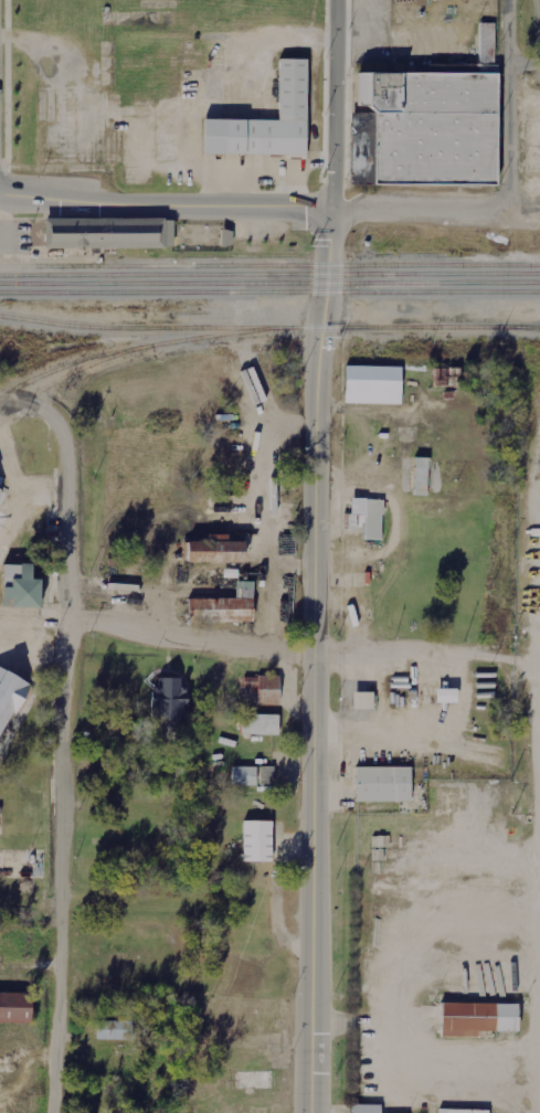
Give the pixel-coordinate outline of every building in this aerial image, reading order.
[(496,24),(480,24),(479,74),(496,74),(496,24)] [(204,118),(204,156),(305,157),(306,61),(278,61),(277,119),(204,118)] [(350,114),(350,184),(498,188),(497,74),(359,73),(359,105),(370,105),(378,114),(350,114)] [(44,219),(44,246),(163,247),(163,220),(44,219)] [(401,405),(402,367),(346,366),(345,404),(401,405)] [(414,496),(428,496),(429,458),(415,457),(414,496)] [(365,539),(382,540),(383,500),(352,499),(351,515),(366,515),(365,539)] [(244,562),(244,541),(229,541),(229,534),(208,534),(208,541),(186,541),(186,562),(244,562)] [(39,608),(40,579),(31,579),(31,564),(2,564),(1,607),(39,608)] [(254,582),(236,581),(236,599),(188,598),(188,622),(253,623),(254,582)] [(27,681),(0,669),(0,744),(27,681)] [(279,676),(258,676),(258,704),(279,704),(279,676)] [(244,687),(255,688),(255,678),(245,678),(244,687)] [(456,703),(456,689),(436,689),(436,703),(456,703)] [(353,709),(373,709),(373,692),(353,692),(353,709)] [(242,734),(279,735),(280,715),(242,714),(242,734)] [(258,767),(233,767),(233,785),(257,786),(258,767)] [(274,767),(261,767),(261,785),(274,785),(274,767)] [(356,767),(356,801),(411,802),(412,768),(356,767)] [(272,821),(244,821),(244,862),(272,862),(272,821)] [(31,1023),(31,994),(0,993),(0,1023),(31,1023)] [(519,1003),(441,1003),(441,1037),(485,1037),(485,1032),(519,1032),(519,1003)] [(97,1021),(98,1040),(135,1039),(135,1021),(97,1021)]
